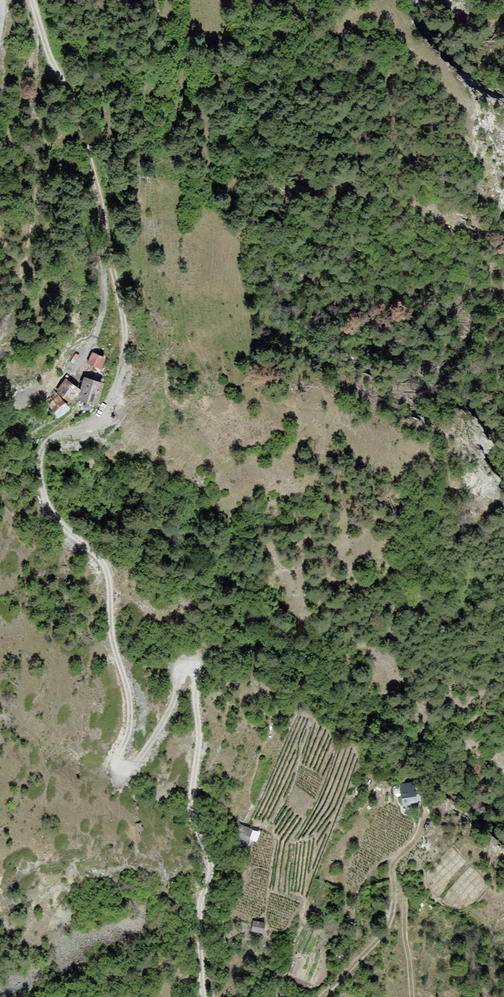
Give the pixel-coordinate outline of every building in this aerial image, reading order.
[(98,354),(95,365),(111,370),(114,359),(98,354)] [(92,378),(86,400),(105,405),(110,383),(92,378)] [(66,393),(79,403),(88,390),(75,381),(66,393)] [(56,410),(67,419),(77,408),(66,399),(56,410)] [(416,781),(397,787),(404,807),(422,801),(416,781)] [(263,831),(240,823),(234,839),(258,846),(263,831)] [(267,922),(251,919),(248,931),(264,935),(267,922)]
